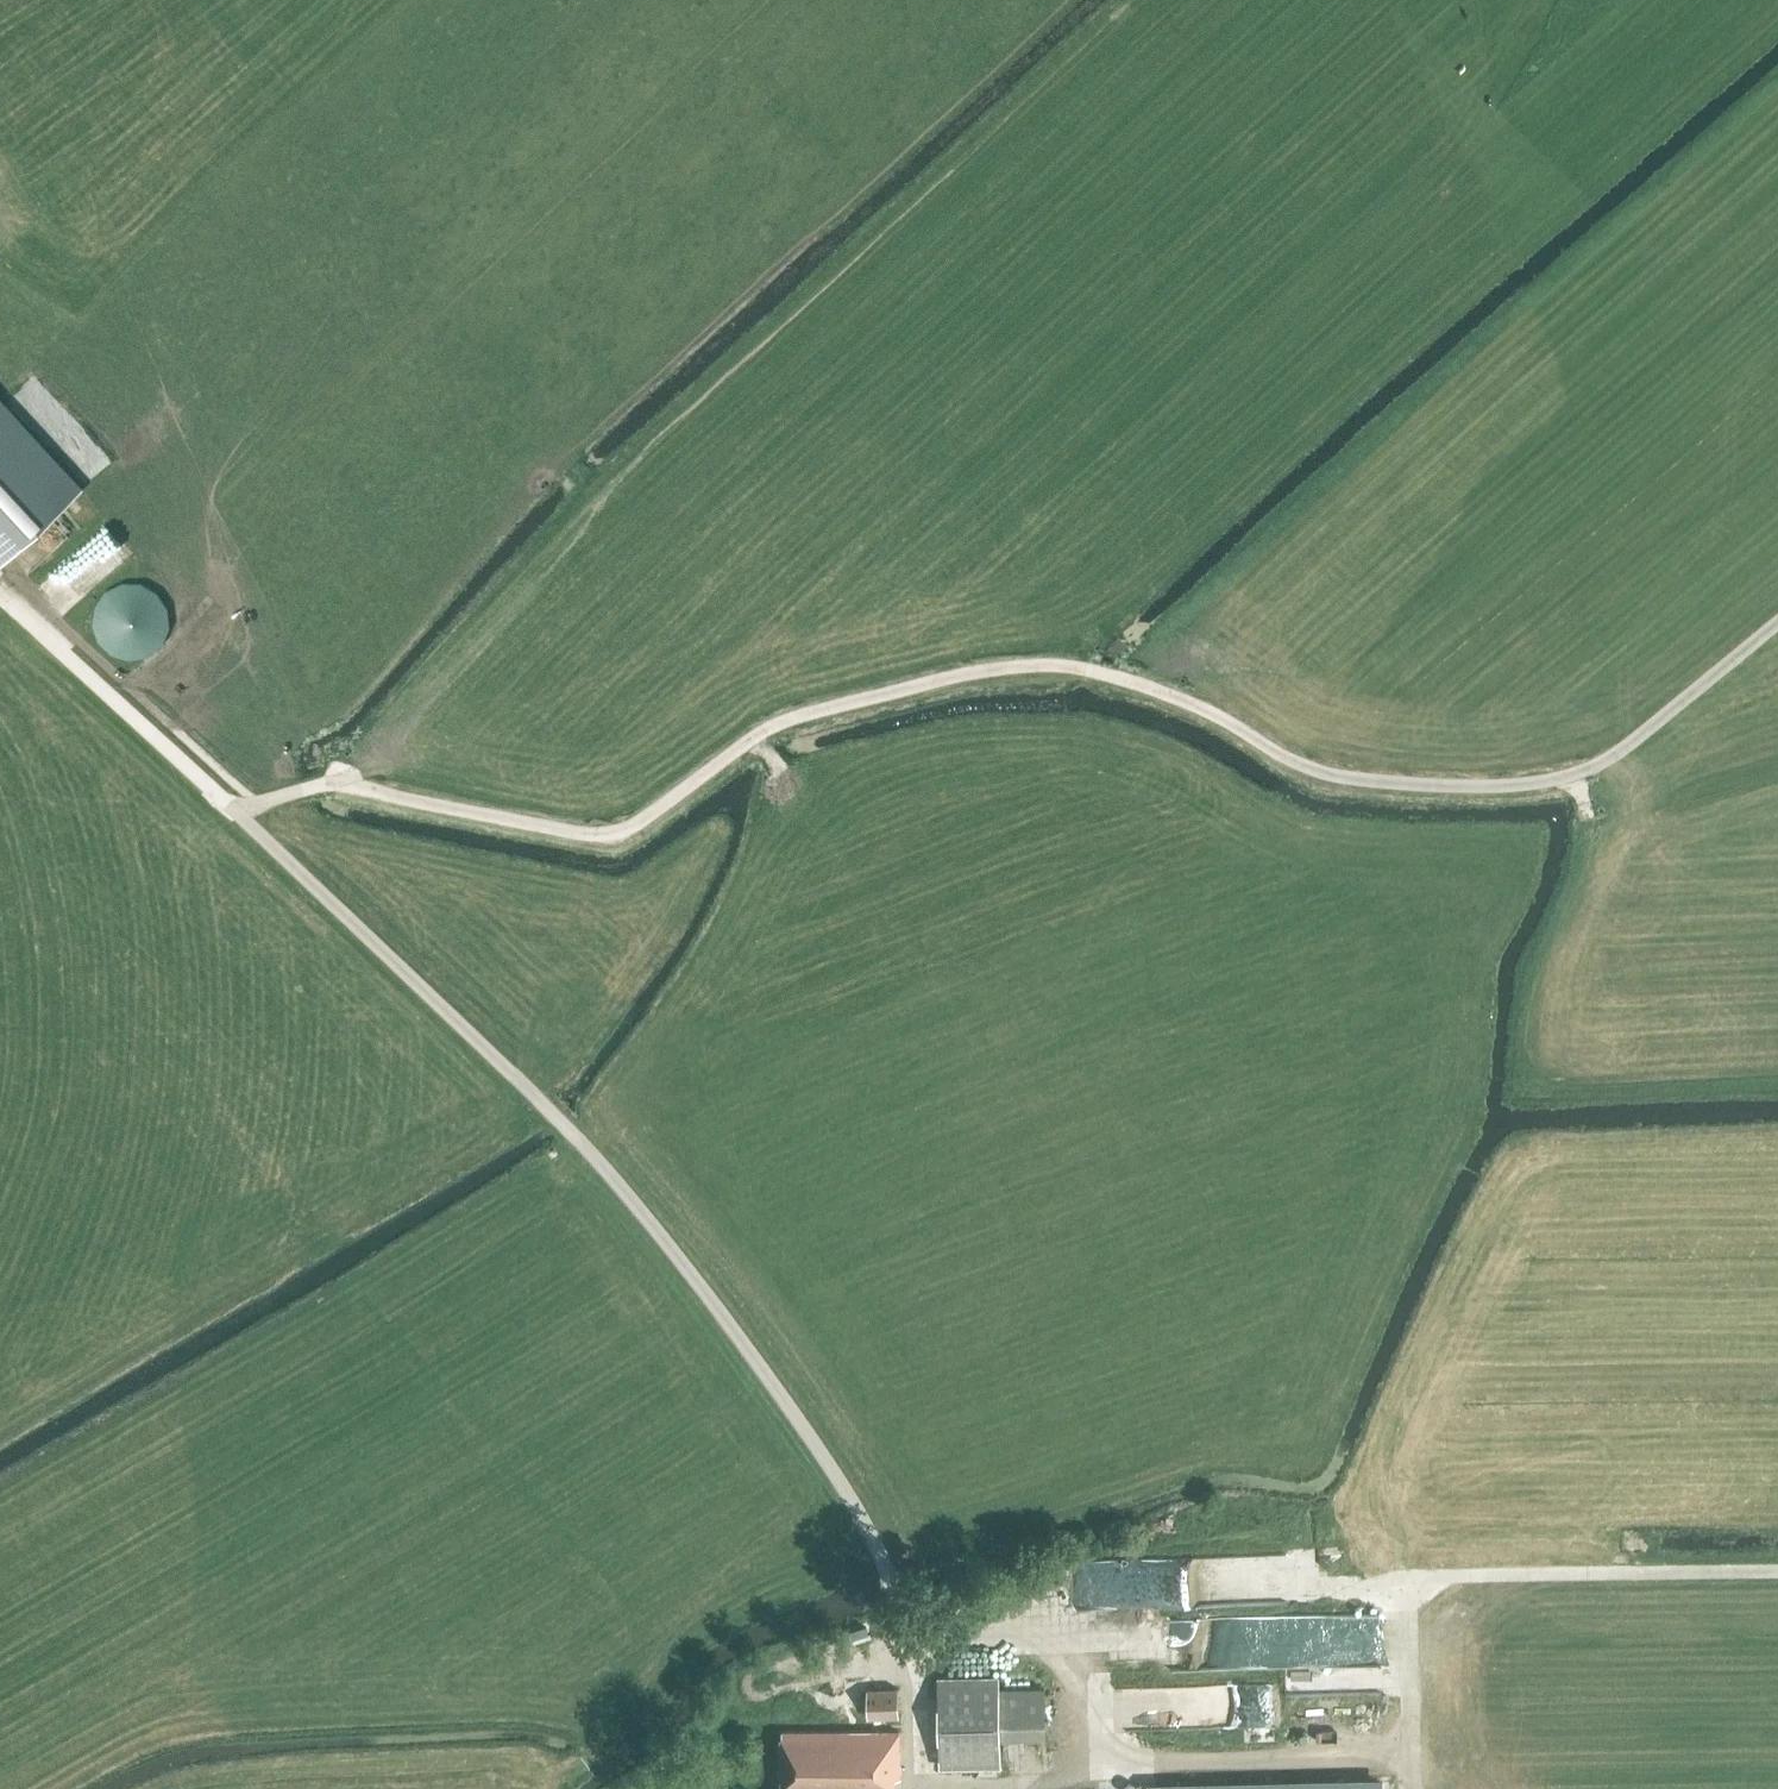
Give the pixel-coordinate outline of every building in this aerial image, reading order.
[(81,487),(0,400),(0,563),(81,487)] [(161,649),(165,585),(99,582),(96,645),(161,649)] [(1080,1612),(1112,1597),(1095,1560),(1084,1565),(1088,1573),(1067,1583),(1080,1612)] [(999,1688),(999,1676),(938,1677),(940,1768),(1000,1767),(999,1737),(1046,1736),(1045,1687),(999,1688)] [(865,1716),(899,1716),(899,1690),(865,1691),(865,1716)] [(895,1776),(900,1776),(899,1730),(782,1730),(782,1788),(895,1788),(895,1776)]
